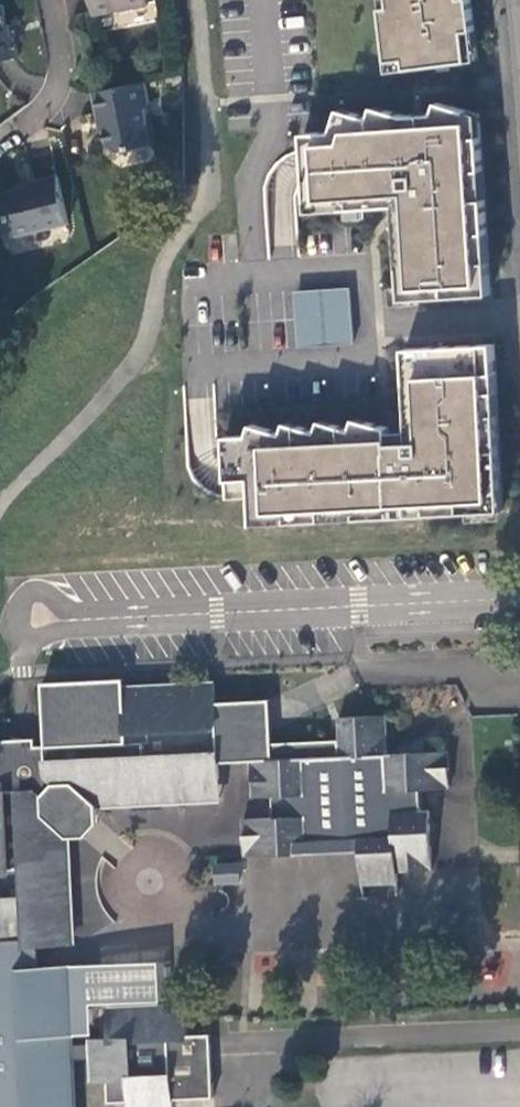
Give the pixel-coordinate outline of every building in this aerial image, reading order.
[(386,3),(378,4),(384,58),(401,56),(403,66),(466,57),(462,28),(471,27),(467,0),(386,0),(386,3)] [(0,2),(0,55),(16,51),(12,29),(8,30),(2,1),(0,2)] [(474,56),(471,27),(462,28),(466,57),(474,56)] [(401,56),(384,58),(386,68),(403,66),(401,56)] [(147,94),(143,75),(91,86),(95,106),(99,105),(105,136),(114,145),(149,138),(142,102),(147,94)] [(329,128),(299,130),(304,197),(338,195),(339,206),(343,206),(344,205),(361,204),(403,202),(404,216),(407,263),(396,264),(397,283),(398,297),(416,295),(487,291),(485,259),(474,259),(472,231),(483,230),(481,196),(469,196),(468,168),(479,167),(475,111),(434,99),(431,110),(401,112),(370,103),(367,114),(336,105),(329,128)] [(469,196),(481,196),(479,167),(468,168),(469,196)] [(56,172),(30,178),(31,182),(0,189),(0,199),(2,208),(9,213),(13,232),(67,220),(56,172)] [(338,195),(304,197),(305,208),(339,206),(338,195)] [(361,204),(344,205),(343,206),(344,215),(361,214),(361,204)] [(407,263),(404,216),(393,217),(396,264),(407,263)] [(472,231),(474,259),(485,259),(483,230),(472,231)] [(398,297),(397,283),(387,284),(388,302),(417,300),(416,295),(398,297)] [(345,284),(291,288),(295,343),(349,339),(345,284)] [(222,433),(225,494),(248,493),(249,509),(284,508),(284,519),(320,517),(319,506),(352,504),(353,515),(388,513),(388,502),(422,500),(423,511),(488,508),(486,484),(497,483),(493,412),(482,412),(480,371),(492,370),(490,341),(401,345),(403,394),(414,394),(416,438),(405,438),(385,439),(385,424),(352,415),(348,426),(318,417),(314,428),(283,419),(280,430),(249,420),(245,431),(222,433)] [(493,412),(492,370),(480,371),(482,412),(493,412)] [(414,394),(403,394),(405,438),(416,438),(414,394)] [(497,483),(486,484),(488,508),(499,507),(497,483)] [(423,511),(422,500),(388,502),(388,513),(423,511)] [(320,517),(353,515),(352,504),(319,506),(320,517)] [(284,508),(249,509),(250,520),(284,519),(284,508)] [(415,808),(413,786),(443,784),(441,748),(382,751),(380,712),(334,715),(335,736),(267,740),(263,696),(210,698),(209,680),(119,684),(119,675),(38,679),(41,741),(31,742),(31,735),(0,737),(0,1106),(69,1106),(67,1055),(87,1054),(87,1041),(64,1041),(60,963),(36,964),(34,941),(67,939),(65,892),(60,892),(59,867),(64,866),(62,833),(78,833),(93,818),(92,801),(125,800),(125,795),(155,793),(155,798),(194,796),(214,774),(213,759),(245,758),(247,794),(285,792),(286,814),(254,816),(256,852),(326,848),(325,838),(393,835),(394,843),(406,843),(408,881),(442,879),(438,806),(415,808)] [(215,795),(214,774),(194,796),(215,795)] [(374,883),(408,881),(406,843),(394,843),(393,835),(325,838),(326,848),(372,846),(374,883)] [(214,861),(213,884),(239,885),(240,862),(214,861)] [(204,1029),(181,1030),(180,1003),(161,1004),(161,1011),(139,1012),(138,1005),(103,1006),(105,1035),(86,1036),(87,1041),(87,1054),(88,1077),(102,1076),(103,1098),(124,1098),(125,1106),(167,1106),(166,1095),(207,1093),(204,1029)]
